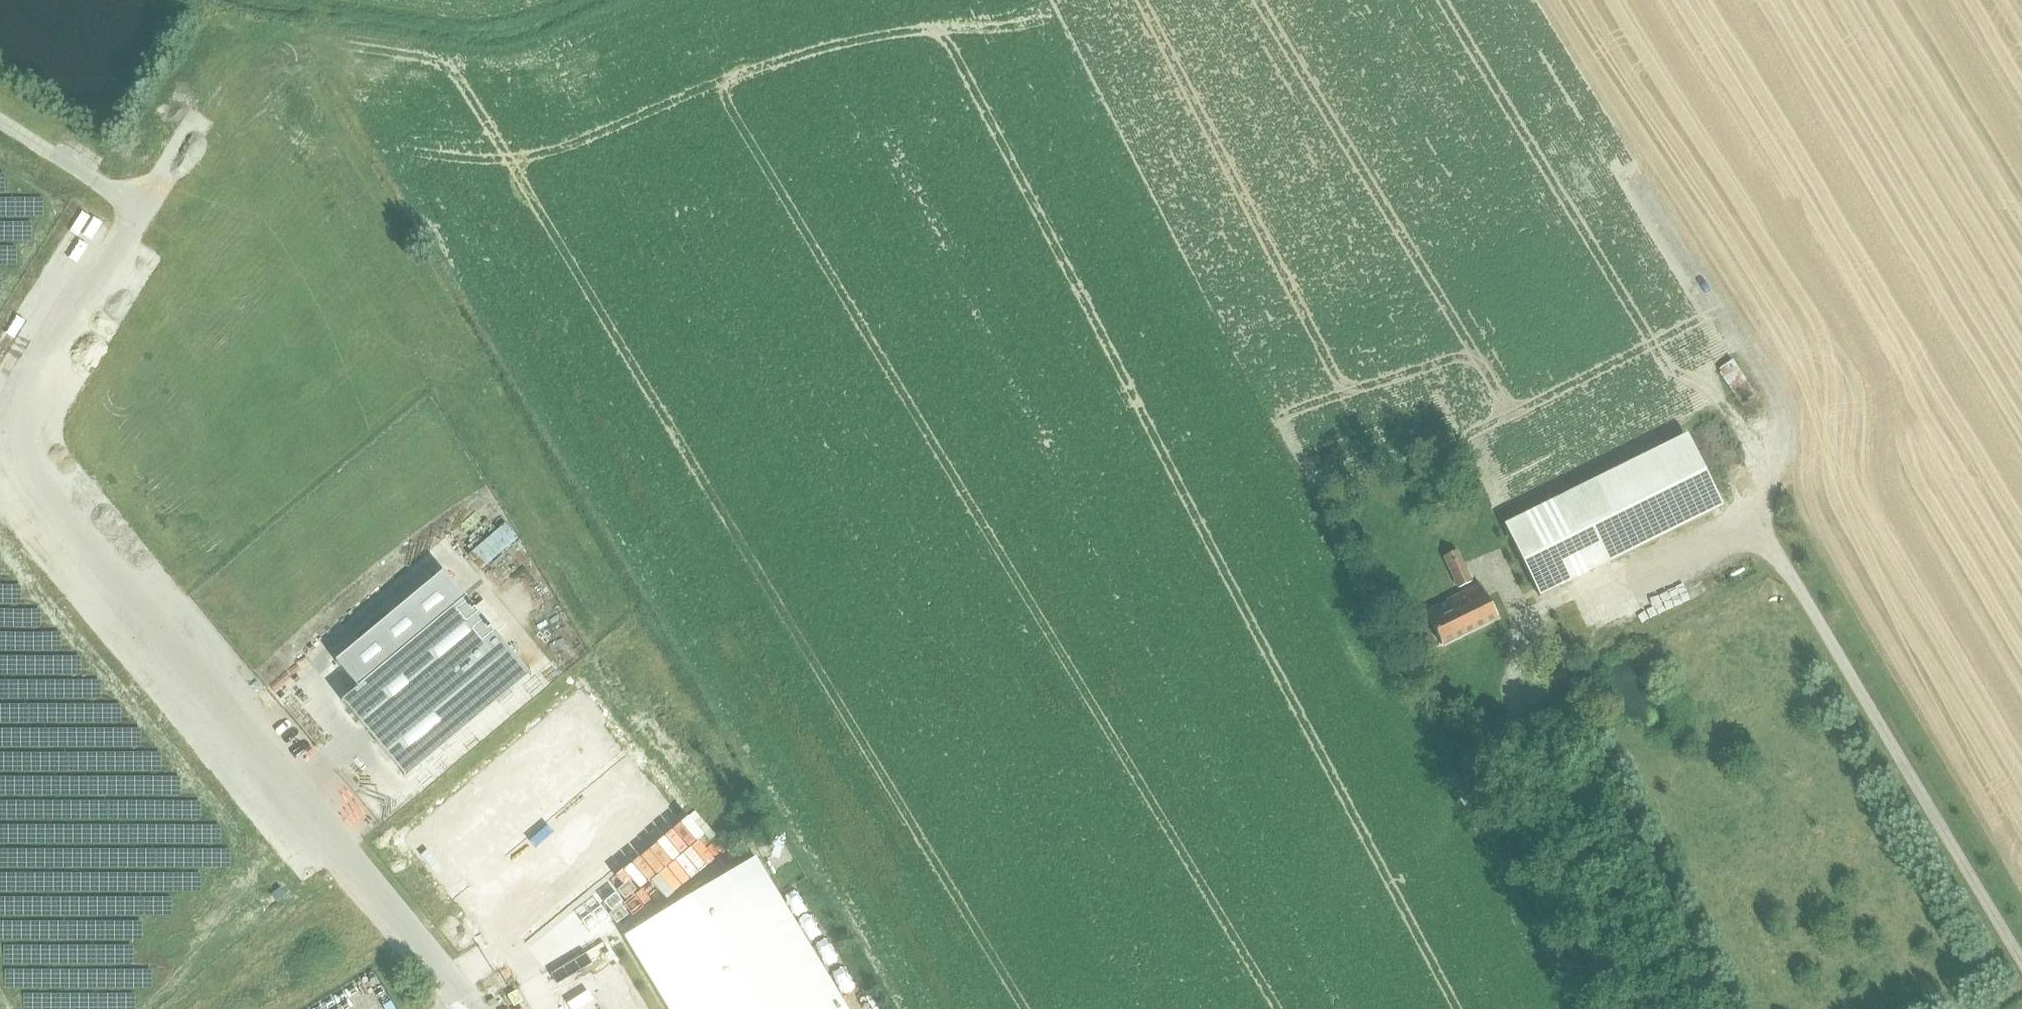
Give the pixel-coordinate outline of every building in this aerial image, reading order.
[(1504,525),(1539,597),(1719,508),(1684,436),(1504,525)] [(1456,551),(1442,557),(1456,588),(1470,581),(1456,551)] [(444,572),(336,662),(358,688),(341,701),(405,778),(529,675),(465,598),(444,572)] [(1448,600),(1425,612),(1442,645),(1498,618),(1481,584),(1463,593),(1448,600)] [(465,921),(499,961),(684,807),(581,683),(396,837),(409,853),(429,878),(465,921)] [(755,859),(625,938),(669,1008),(846,1008),(755,859)]
